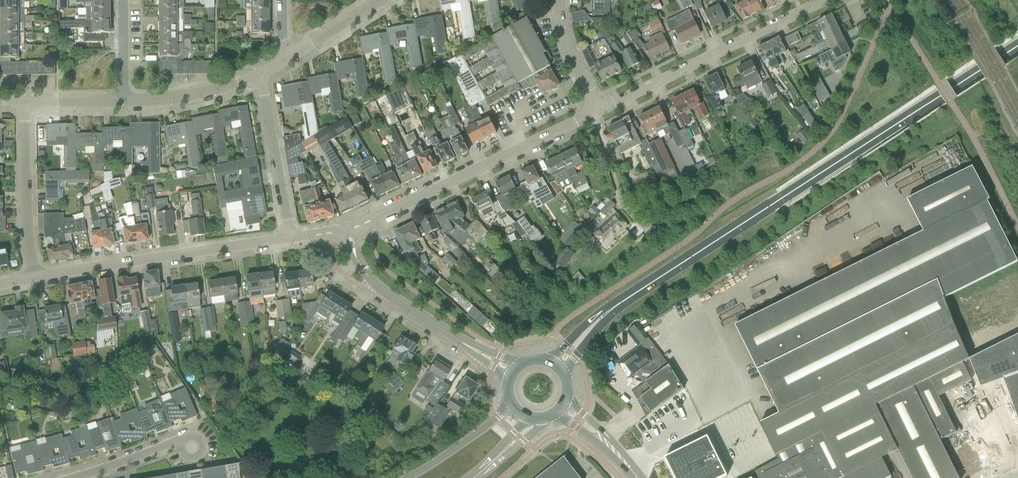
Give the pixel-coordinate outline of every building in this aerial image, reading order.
[(31,0),(0,0),(0,9),(23,9),(23,2),(31,2),(31,0)] [(84,1),(91,1),(91,9),(109,9),(109,0),(84,0),(84,1)] [(158,8),(176,8),(183,8),(183,0),(158,0),(158,8)] [(204,8),(213,8),(213,0),(204,0),(204,8)] [(217,0),(217,9),(226,9),(226,0),(217,0)] [(243,9),(250,9),(268,9),(268,0),(243,0),(243,9)] [(468,0),(439,0),(442,11),(451,9),(450,5),(460,4),(461,11),(458,11),(463,40),(475,38),(469,2),(468,0)] [(488,2),(486,3),(489,25),(501,23),(497,0),(488,0),(488,2)] [(516,11),(527,9),(525,0),(514,0),(516,11)] [(596,8),(592,8),(592,15),(609,15),(609,0),(596,0),(596,8)] [(654,13),(662,8),(658,0),(657,0),(650,3),(654,13)] [(684,10),(693,5),(690,0),(679,0),(684,10)] [(698,0),(691,0),(692,1),(693,1),(697,11),(702,8),(698,0)] [(747,0),(746,0),(735,5),(743,20),(754,15),(747,0)] [(754,15),(765,9),(760,0),(747,0),(754,15)] [(730,1),(725,4),(730,9),(734,6),(730,1)] [(719,6),(705,12),(713,28),(726,21),(719,6)] [(176,8),(158,8),(158,20),(176,20),(176,8)] [(23,9),(0,9),(0,21),(36,21),(36,16),(23,16),(23,9)] [(91,9),(85,9),(85,16),(85,21),(91,21),(109,21),(109,9),(91,9)] [(268,9),(250,9),(250,22),(268,22),(268,9)] [(571,13),(573,24),(591,21),(584,10),(571,13)] [(670,20),(666,22),(671,33),(675,30),(681,43),(700,34),(693,20),(689,11),(687,11),(681,14),(681,15),(670,20)] [(436,54),(448,52),(442,15),(426,18),(426,21),(415,23),(414,20),(417,37),(426,35),(425,31),(435,30),(436,37),(433,37),(436,54)] [(817,34),(836,24),(832,15),(806,27),(809,33),(815,30),(817,34)] [(527,17),(461,54),(486,99),(489,106),(520,89),(521,90),(528,86),(530,89),(538,85),(535,78),(540,75),(538,73),(550,66),(544,54),(546,52),(527,17)] [(654,31),(662,27),(658,19),(649,23),(654,31)] [(176,20),(158,20),(158,33),(176,33),(176,20)] [(417,37),(414,20),(413,20),(414,24),(399,27),(400,30),(388,32),(387,29),(390,46),(399,44),(398,41),(408,39),(409,46),(407,46),(411,69),(422,67),(417,37)] [(0,21),(0,34),(18,33),(18,27),(32,27),(32,21),(36,21),(0,21)] [(78,21),(58,21),(58,27),(85,27),(85,31),(84,31),(84,33),(85,33),(85,40),(103,40),(103,33),(109,33),(109,21),(91,21),(85,21),(78,21)] [(268,34),(268,22),(250,22),(250,34),(268,34)] [(812,48),(798,55),(841,34),(836,24),(817,34),(813,36),(815,40),(814,42),(816,46),(812,48)] [(596,28),(604,39),(605,39),(610,46),(612,45),(619,55),(621,53),(629,68),(640,63),(632,48),(624,51),(617,41),(616,41),(612,44),(610,40),(611,39),(602,25),(596,28)] [(390,46),(387,29),(387,33),(372,36),(373,39),(361,41),(361,38),(360,38),(363,55),(372,53),(371,50),(381,48),(382,55),(380,55),(385,83),(396,81),(390,46)] [(635,29),(627,34),(633,41),(638,38),(641,36),(635,29)] [(802,41),(797,32),(784,38),(789,48),(802,41)] [(18,33),(0,34),(0,46),(24,45),(24,40),(18,40),(18,33)] [(176,33),(158,33),(158,45),(176,45),(176,33)] [(669,49),(662,34),(648,40),(650,44),(645,46),(647,51),(646,52),(647,53),(648,53),(650,58),(669,49)] [(841,34),(798,55),(800,60),(817,52),(817,51),(829,45),(831,50),(845,43),(841,34)] [(780,55),(786,52),(779,38),(768,43),(779,66),(785,63),(780,55)] [(582,53),(590,70),(596,67),(603,81),(621,72),(609,47),(610,46),(605,39),(604,39),(589,46),(590,48),(582,53)] [(779,66),(768,43),(757,49),(764,63),(769,60),(774,69),(779,66)] [(845,43),(831,50),(825,53),(835,72),(841,69),(846,58),(845,55),(850,53),(845,43)] [(24,45),(0,46),(0,58),(18,58),(18,51),(32,51),(32,45),(24,45)] [(183,45),(176,45),(158,45),(159,57),(174,57),(174,59),(183,59),(187,52),(187,50),(190,50),(190,45),(183,45)] [(461,54),(460,54),(447,61),(470,107),(485,139),(497,133),(489,118),(483,121),(475,105),(486,99),(461,54)] [(357,98),(369,96),(363,59),(347,61),(348,65),(336,67),(335,63),(335,64),(338,80),(347,79),(346,75),(356,73),(357,81),(355,81),(357,98)] [(758,75),(752,62),(738,69),(741,76),(733,80),(737,89),(745,85),(747,89),(761,82),(758,75)] [(431,63),(424,67),(426,72),(434,68),(431,63)] [(338,80),(335,64),(336,74),(321,76),(322,79),(310,81),(309,78),(312,95),(321,94),(321,90),(331,88),(332,95),(329,96),(332,113),(343,111),(338,80)] [(540,75),(535,78),(538,85),(544,95),(553,90),(555,90),(558,88),(558,86),(559,86),(550,69),(540,75)] [(717,95),(725,90),(717,74),(704,81),(712,96),(708,98),(714,110),(722,107),(717,95)] [(289,86),(282,87),(285,104),(294,103),(294,106),(302,105),(306,126),(304,127),(306,139),(306,140),(314,136),(318,134),(317,125),(312,95),(309,78),(309,82),(294,85),(295,88),(289,89),(289,86)] [(768,96),(775,93),(770,81),(762,85),(768,96)] [(412,83),(404,87),(407,94),(408,94),(415,90),(416,90),(412,83)] [(830,97),(822,83),(812,89),(820,103),(830,97)] [(404,87),(386,96),(389,102),(395,114),(413,105),(404,87)] [(683,96),(690,110),(695,107),(700,118),(708,115),(702,103),(700,104),(694,90),(683,96)] [(740,105),(749,99),(743,94),(735,97),(736,99),(737,98),(740,105)] [(389,102),(386,96),(375,101),(378,107),(389,102)] [(690,110),(683,96),(672,101),(679,115),(677,116),(682,127),(690,123),(684,112),(690,110)] [(219,111),(222,128),(231,126),(230,122),(240,120),(241,127),(239,128),(244,158),(255,156),(246,106),(231,109),(231,112),(219,114),(219,111)] [(449,116),(440,120),(458,157),(462,155),(464,155),(467,154),(467,153),(468,152),(457,129),(455,125),(460,123),(452,106),(445,109),(449,116)] [(485,139),(470,107),(464,110),(472,126),(466,129),(473,144),(485,139)] [(659,107),(647,113),(656,131),(657,133),(663,130),(666,136),(671,133),(672,133),(669,127),(668,125),(666,120),(659,107)] [(228,162),(222,128),(219,111),(218,111),(219,114),(204,117),(204,120),(192,122),(192,119),(191,119),(195,136),(204,134),(203,130),(213,128),(214,136),(212,136),(217,164),(228,162)] [(816,122),(809,111),(802,116),(809,126),(816,122)] [(361,123),(356,112),(349,116),(354,126),(361,123)] [(640,116),(639,117),(643,124),(644,127),(643,129),(645,134),(646,136),(656,131),(647,113),(646,114),(644,113),(641,114),(640,116)] [(347,117),(327,128),(333,138),(353,127),(347,117)] [(623,120),(608,128),(615,141),(619,148),(621,153),(639,145),(641,144),(641,142),(632,124),(627,127),(626,125),(631,122),(628,117),(623,120)] [(164,127),(167,143),(168,148),(184,145),(189,169),(200,167),(195,136),(191,119),(192,122),(177,125),(177,128),(165,130),(165,127),(164,127)] [(715,120),(710,122),(713,128),(718,126),(715,120)] [(759,126),(753,121),(746,128),(752,134),(759,126)] [(159,173),(159,161),(158,123),(143,124),(143,127),(131,127),(131,124),(130,124),(131,144),(147,144),(147,160),(146,160),(146,174),(159,173)] [(103,128),(102,128),(103,145),(112,145),(112,141),(122,141),(122,148),(120,148),(120,165),(131,165),(131,144),(130,124),(130,128),(115,128),(115,131),(103,132),(103,128)] [(75,168),(75,151),(75,139),(75,125),(59,125),(59,128),(47,128),(47,125),(46,125),(46,142),(56,142),(56,138),(66,138),(66,145),(63,145),(64,168),(75,168)] [(428,128),(424,130),(425,132),(426,132),(437,155),(439,154),(444,164),(448,162),(450,162),(453,161),(454,159),(455,159),(447,143),(441,146),(436,136),(432,126),(428,128)] [(394,127),(388,130),(396,145),(413,180),(422,175),(414,160),(410,162),(394,127)] [(103,145),(102,128),(102,136),(87,136),(87,139),(75,139),(75,151),(84,151),(84,147),(94,147),(94,155),(91,155),(91,172),(103,172),(103,145)] [(327,128),(318,134),(314,136),(320,145),(332,165),(343,181),(356,207),(368,201),(360,184),(358,182),(351,185),(348,179),(350,178),(328,141),(333,138),(327,128)] [(685,129),(678,132),(684,145),(687,150),(694,146),(691,142),(685,129)] [(805,131),(797,137),(803,144),(810,138),(805,131)] [(413,132),(405,136),(410,146),(411,146),(413,150),(418,159),(419,163),(420,162),(425,172),(427,171),(427,170),(429,170),(430,171),(431,170),(432,171),(435,169),(436,168),(437,167),(430,152),(426,154),(420,142),(418,143),(418,142),(416,137),(413,132)] [(678,132),(671,135),(678,148),(684,145),(678,132)] [(300,135),(283,138),(286,153),(300,144),(302,143),(306,140),(306,139),(301,140),(300,135)] [(314,136),(306,140),(302,143),(306,151),(307,152),(320,145),(314,136)] [(649,145),(659,164),(663,174),(675,169),(675,168),(661,140),(649,145)] [(302,143),(300,144),(286,153),(288,165),(298,163),(297,158),(299,155),(306,151),(302,143)] [(396,145),(391,147),(397,161),(393,163),(404,184),(413,180),(396,145)] [(649,146),(641,150),(649,166),(650,168),(653,167),(658,165),(649,146)] [(575,149),(561,156),(574,184),(577,189),(588,184),(582,172),(576,175),(573,167),(582,163),(583,165),(589,162),(584,152),(578,155),(575,149)] [(574,184),(561,156),(546,163),(555,181),(550,183),(568,210),(571,208),(561,192),(563,191),(562,189),(574,184)] [(371,157),(363,162),(367,171),(366,172),(378,197),(389,191),(377,166),(375,164),(371,157)] [(219,165),(212,166),(214,178),(220,176),(221,176),(238,173),(237,171),(240,170),(244,169),(246,179),(242,180),(244,189),(258,186),(255,175),(259,174),(256,159),(219,165)] [(381,161),(375,164),(377,166),(389,191),(400,186),(393,171),(387,174),(381,161)] [(298,163),(288,165),(290,177),(307,174),(303,162),(298,163)] [(343,181),(332,165),(330,166),(339,183),(344,195),(336,199),(343,213),(356,207),(343,181)] [(527,181),(520,185),(523,191),(532,204),(533,203),(537,208),(538,208),(542,206),(543,205),(539,200),(551,193),(542,178),(540,179),(532,165),(521,170),(527,181)] [(735,325),(779,414),(760,423),(776,455),(811,438),(831,477),(842,477),(882,458),(898,450),(912,477),(959,477),(940,441),(914,388),(924,383),(934,377),(945,372),(955,367),(962,363),(969,359),(955,327),(944,299),(1017,262),(987,201),(989,199),(972,167),(907,199),(923,232),(735,325)] [(65,183),(88,183),(88,172),(45,172),(45,188),(48,188),(48,200),(45,200),(45,201),(62,201),(62,190),(58,191),(57,181),(65,181),(65,183)] [(510,176),(495,183),(501,195),(496,197),(498,202),(501,209),(505,212),(507,212),(515,208),(513,203),(515,202),(510,192),(516,189),(510,176)] [(104,184),(99,186),(104,202),(112,200),(109,190),(111,189),(109,182),(104,184)] [(223,193),(217,194),(219,205),(225,204),(241,201),(242,201),(244,208),(242,208),(245,226),(259,223),(258,216),(266,214),(266,213),(263,214),(260,202),(264,202),(261,186),(258,186),(244,189),(223,193)] [(154,207),(151,188),(145,189),(148,208),(154,207)] [(313,189),(312,188),(300,192),(309,223),(322,219),(313,189)] [(319,188),(313,189),(322,219),(334,216),(330,200),(323,202),(319,188)] [(504,221),(507,227),(515,223),(505,212),(501,209),(498,202),(493,204),(487,192),(472,200),(482,219),(483,218),(484,220),(490,217),(489,215),(496,212),(499,220),(501,222),(504,221)] [(181,205),(187,204),(186,193),(179,194),(181,205)] [(193,220),(188,221),(190,236),(204,235),(200,194),(191,195),(193,220)] [(600,211),(605,216),(615,205),(610,201),(600,211)] [(465,216),(458,202),(446,207),(453,222),(465,232),(471,238),(477,244),(489,233),(477,220),(470,227),(464,222),(460,218),(465,216)] [(141,226),(138,207),(138,203),(131,204),(136,242),(147,241),(145,225),(141,226)] [(124,206),(125,209),(127,227),(123,228),(125,244),(136,242),(131,204),(131,206),(124,206)] [(171,211),(170,211),(169,205),(155,207),(159,236),(173,234),(171,218),(172,218),(171,211)] [(594,206),(588,211),(594,217),(599,211),(594,206)] [(116,207),(107,210),(113,225),(121,222),(116,207)] [(446,207),(434,213),(441,228),(449,224),(456,230),(455,232),(461,237),(467,243),(471,238),(465,232),(453,222),(446,207)] [(103,212),(97,213),(98,221),(103,247),(106,247),(108,248),(111,247),(112,246),(113,245),(112,241),(118,240),(115,226),(115,225),(113,225),(113,226),(110,226),(110,227),(111,229),(105,230),(105,228),(106,228),(103,212)] [(43,230),(56,226),(73,222),(73,218),(63,219),(63,213),(43,214),(43,230)] [(98,221),(96,214),(90,215),(93,230),(94,230),(94,232),(90,233),(93,249),(103,247),(98,221)] [(438,229),(431,214),(420,220),(430,242),(436,239),(432,232),(438,229)] [(617,214),(594,235),(595,235),(600,241),(606,248),(614,241),(613,239),(627,226),(626,224),(618,215),(617,214)] [(517,221),(517,222),(526,234),(532,243),(542,236),(537,229),(536,229),(533,226),(532,227),(524,217),(517,221)] [(73,222),(56,226),(62,259),(75,257),(72,244),(67,245),(65,235),(86,231),(83,219),(73,222)] [(420,238),(413,223),(404,228),(416,253),(421,251),(416,240),(420,238)] [(62,259),(56,226),(43,230),(45,239),(51,238),(51,239),(53,248),(47,249),(49,261),(62,259)] [(416,253),(404,228),(395,232),(398,238),(395,239),(402,253),(405,252),(405,253),(409,251),(411,256),(416,254),(416,253)] [(565,232),(560,238),(565,245),(572,238),(565,232)] [(452,250),(451,251),(458,258),(464,252),(448,237),(443,242),(452,250)] [(564,269),(575,254),(568,248),(557,263),(564,269)] [(457,262),(448,253),(442,259),(451,268),(457,262)] [(424,255),(417,258),(425,267),(428,264),(424,255)] [(543,262),(538,269),(543,273),(548,266),(543,262)] [(491,271),(488,274),(496,283),(504,275),(494,264),(489,268),(491,271)] [(312,286),(310,271),(297,273),(299,288),(312,286)] [(146,282),(143,282),(146,298),(153,297),(152,295),(159,294),(158,287),(157,272),(145,273),(146,282)] [(275,294),(274,288),(272,273),(259,275),(261,290),(262,296),(275,294)] [(299,288),(297,273),(284,275),(287,298),(301,296),(299,288)] [(261,290),(259,275),(246,277),(249,299),(257,298),(256,291),(261,290)] [(126,278),(117,279),(120,297),(122,313),(131,311),(130,308),(140,307),(135,278),(126,279),(126,278)] [(234,278),(221,280),(224,302),(238,300),(234,278)] [(100,289),(95,290),(96,300),(96,316),(97,321),(97,332),(97,348),(104,347),(103,340),(110,339),(110,336),(114,336),(112,329),(114,329),(117,328),(115,318),(112,318),(110,304),(114,303),(113,295),(110,279),(98,281),(100,289)] [(208,282),(210,298),(223,296),(221,280),(208,282)] [(90,283),(78,285),(84,314),(87,314),(89,314),(90,312),(92,310),(93,307),(93,303),(92,303),(92,300),(94,299),(90,283)] [(183,286),(187,309),(200,307),(196,284),(183,286)] [(84,314),(78,285),(66,287),(69,304),(76,303),(79,319),(85,318),(84,314)] [(187,309),(183,286),(170,288),(173,303),(180,302),(181,310),(187,309)] [(304,320),(303,322),(304,322),(305,323),(309,325),(316,313),(327,320),(328,318),(340,300),(328,293),(325,297),(320,294),(315,302),(304,320)] [(288,300),(282,301),(285,320),(290,319),(290,317),(288,300)] [(340,300),(328,318),(333,321),(339,325),(343,320),(345,316),(349,310),(351,307),(340,300)] [(282,301),(276,302),(278,318),(285,317),(282,301)] [(253,327),(252,318),(250,302),(244,303),(248,328),(253,327)] [(304,320),(315,302),(302,304),(304,320)] [(248,328),(244,303),(238,304),(242,328),(248,328)] [(59,306),(44,308),(47,331),(54,330),(55,337),(70,334),(66,312),(61,313),(59,306)] [(473,306),(467,314),(482,327),(488,320),(473,306)] [(16,312),(0,315),(0,316),(1,324),(0,324),(0,337),(4,336),(3,330),(24,327),(25,334),(35,333),(32,312),(23,313),(22,308),(15,309),(16,312)] [(213,308),(206,309),(210,331),(209,331),(210,335),(217,334),(213,308)] [(210,331),(206,309),(200,310),(203,332),(209,331),(210,331)] [(152,333),(150,321),(148,311),(140,312),(145,337),(142,342),(148,347),(152,342),(152,336),(152,333)] [(168,314),(173,343),(180,342),(175,313),(168,314)] [(344,328),(337,339),(342,342),(348,333),(359,340),(359,341),(372,321),(361,314),(349,331),(344,328)] [(156,320),(150,321),(152,333),(158,332),(156,320)] [(356,345),(361,349),(369,337),(375,341),(383,328),(384,326),(379,323),(377,323),(377,324),(372,321),(359,341),(359,340),(356,345)] [(338,326),(329,340),(334,344),(337,339),(344,328),(339,325),(338,326)] [(637,325),(628,332),(638,345),(640,344),(646,339),(647,338),(637,325)] [(969,359),(979,384),(980,388),(1003,379),(1017,421),(1017,335),(969,359)] [(401,337),(392,351),(393,352),(390,357),(406,367),(413,355),(411,353),(415,346),(401,337)] [(281,339),(273,351),(280,356),(288,344),(281,339)] [(86,355),(84,342),(72,343),(73,356),(86,355)] [(89,342),(84,342),(86,355),(94,355),(94,346),(89,346),(89,342)] [(366,351),(358,363),(361,364),(365,367),(377,347),(373,344),(371,343),(366,351)] [(156,347),(153,344),(148,351),(151,353),(156,347)] [(624,362),(620,365),(629,378),(633,375),(634,374),(641,369),(642,371),(652,372),(654,375),(654,376),(669,365),(653,344),(645,350),(645,351),(644,351),(640,347),(633,352),(632,353),(629,355),(629,356),(631,357),(625,362),(625,361),(624,362)] [(54,345),(44,346),(45,358),(56,356),(54,345)] [(289,351),(284,358),(296,366),(301,358),(289,351)] [(140,371),(148,368),(145,360),(142,358),(135,366),(140,371)] [(435,359),(416,389),(427,397),(425,400),(432,405),(434,406),(435,406),(436,405),(444,393),(449,387),(442,382),(451,369),(435,359)] [(962,363),(955,367),(967,390),(979,384),(969,359),(962,363)] [(645,383),(633,392),(633,393),(637,397),(636,398),(642,409),(647,405),(651,412),(652,413),(684,389),(669,366),(669,365),(654,376),(646,382),(645,382),(645,383)] [(115,376),(111,376),(112,367),(99,366),(98,381),(111,381),(111,383),(115,384),(115,376)] [(955,367),(945,372),(957,396),(967,390),(955,367)] [(945,372),(934,377),(947,401),(957,396),(945,372)] [(128,374),(123,380),(126,383),(129,390),(136,387),(131,377),(128,374)] [(404,383),(394,374),(382,386),(392,395),(404,383)] [(934,377),(924,383),(936,406),(947,401),(934,377)] [(438,405),(429,420),(428,421),(439,427),(451,409),(457,413),(462,405),(457,401),(460,396),(468,402),(478,386),(464,378),(444,409),(438,405)] [(123,380),(118,386),(115,390),(120,394),(129,391),(129,390),(126,383),(123,380)] [(924,383),(914,388),(926,412),(936,406),(924,383)] [(169,395),(171,399),(162,403),(161,398),(160,399),(172,427),(170,423),(180,419),(181,423),(197,416),(185,388),(169,395)] [(72,393),(63,399),(67,405),(76,399),(72,393)] [(136,408),(146,437),(147,437),(145,433),(155,430),(156,433),(172,427),(160,399),(145,405),(146,409),(138,413),(136,408)] [(427,405),(424,411),(428,414),(432,409),(427,405)] [(136,408),(120,414),(122,419),(113,422),(111,418),(121,447),(121,446),(120,443),(129,439),(131,443),(146,437),(136,408)] [(991,413),(977,419),(988,441),(1000,435),(991,413)] [(121,447),(111,418),(95,423),(97,428),(88,431),(86,426),(95,455),(96,455),(94,452),(104,448),(105,452),(121,447)] [(977,419),(968,424),(979,446),(988,441),(977,419)] [(426,428),(420,424),(414,431),(420,436),(426,428)] [(968,424),(958,429),(969,451),(979,446),(968,424)] [(86,426),(70,431),(71,436),(63,439),(61,434),(69,463),(70,463),(68,460),(78,457),(79,460),(95,455),(86,426)] [(958,429),(949,434),(960,455),(969,451),(958,429)] [(61,434),(45,439),(46,443),(37,446),(36,441),(35,441),(43,471),(42,467),(52,464),(53,468),(69,463),(61,434)] [(949,434),(940,438),(950,460),(960,455),(949,434)] [(1000,435),(988,441),(999,463),(1009,458),(1000,435)] [(665,458),(675,477),(723,477),(727,476),(708,437),(700,440),(700,441),(680,451),(677,453),(665,458)] [(754,472),(757,477),(831,477),(811,438),(776,455),(778,459),(754,472)] [(43,471),(35,441),(19,446),(20,450),(11,453),(16,477),(17,477),(16,474),(26,471),(27,475),(43,471)] [(988,441),(979,446),(990,467),(999,463),(988,441)] [(979,446),(969,451),(980,472),(990,467),(979,446)] [(345,450),(330,463),(327,459),(322,464),(325,468),(321,471),(324,475),(348,454),(345,450)] [(969,451),(960,455),(971,477),(980,472),(969,451)] [(950,460),(959,477),(968,477),(971,477),(960,455),(950,460)] [(564,457),(537,477),(580,477),(564,457)] [(842,477),(892,477),(882,458),(842,477)] [(227,477),(246,477),(241,471),(238,471),(237,465),(225,467),(227,477)] [(225,467),(212,470),(214,477),(227,477),(225,467)] [(200,472),(201,477),(214,477),(212,470),(200,472)]
